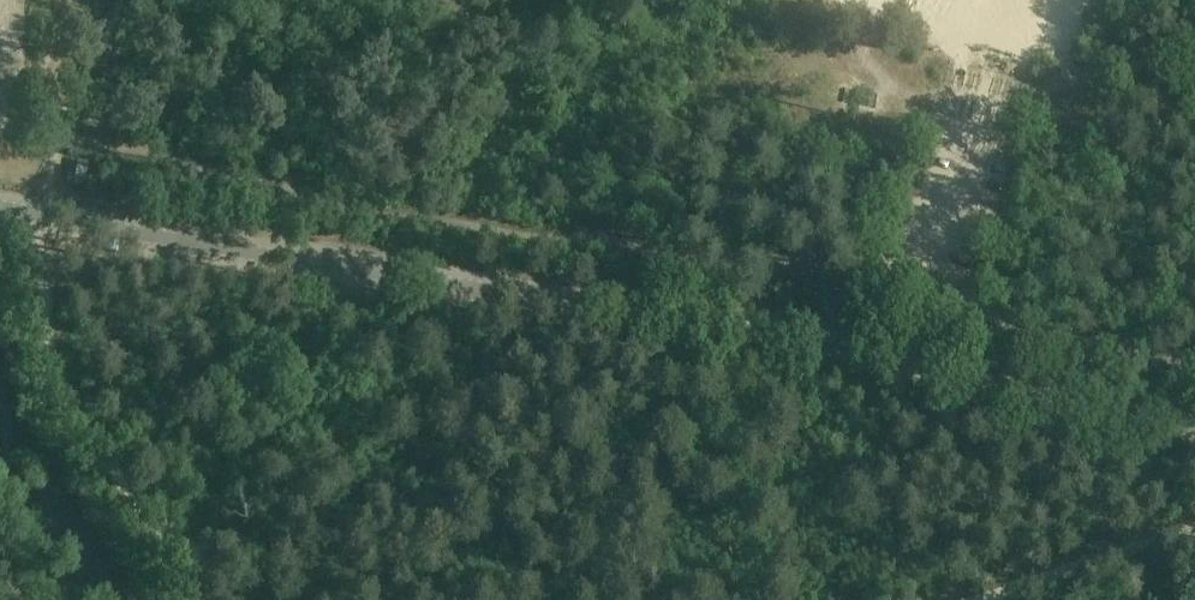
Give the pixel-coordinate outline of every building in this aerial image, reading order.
[(87,171),(77,169),(74,183),(85,185),(88,171),(87,171)]
